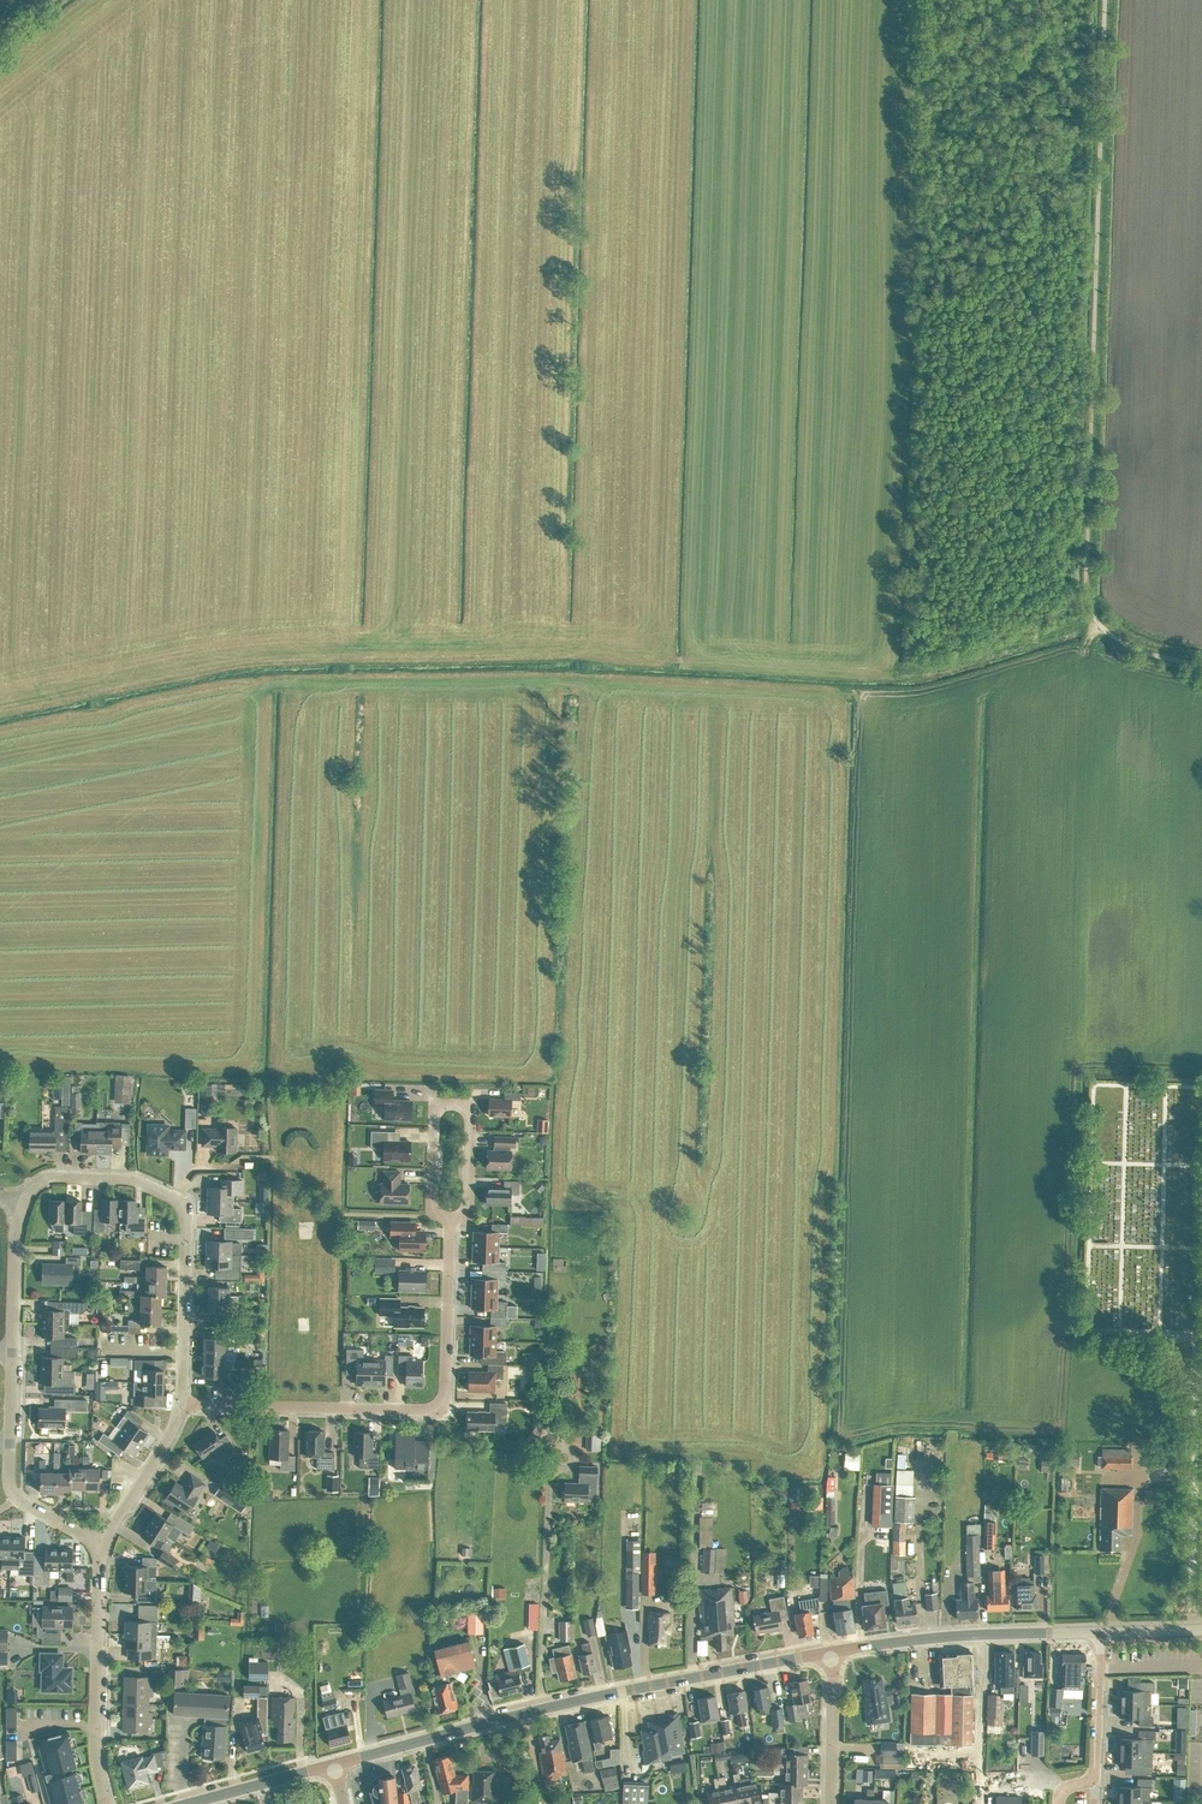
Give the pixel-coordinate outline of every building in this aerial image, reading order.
[(130,1080),(116,1079),(115,1102),(128,1103),(130,1080)] [(201,1095),(216,1095),(216,1085),(201,1085),(201,1095)] [(79,1093),(79,1086),(72,1086),(71,1108),(80,1108),(80,1093),(79,1093)] [(392,1090),(375,1090),(375,1105),(385,1105),(384,1119),(411,1120),(411,1101),(392,1100),(392,1090)] [(504,1099),(489,1099),(488,1115),(510,1116),(511,1100),(520,1100),(520,1093),(504,1092),(504,1099)] [(200,1116),(213,1116),(213,1103),(212,1103),(212,1098),(200,1098),(200,1101),(201,1101),(201,1103),(200,1103),(200,1116)] [(55,1106),(55,1121),(55,1131),(30,1131),(30,1150),(47,1150),(47,1151),(55,1152),(55,1151),(66,1151),(67,1106),(55,1106)] [(185,1128),(195,1128),(196,1108),(185,1108),(185,1128)] [(541,1116),(540,1129),(552,1130),(552,1117),(541,1116)] [(118,1123),(104,1122),(96,1121),(96,1124),(97,1124),(96,1152),(111,1153),(111,1151),(118,1151),(118,1148),(121,1148),(122,1123),(118,1123)] [(97,1124),(96,1124),(82,1123),(82,1122),(75,1122),(74,1137),(81,1137),(81,1152),(96,1152),(97,1124)] [(148,1125),(148,1154),(167,1154),(167,1148),(184,1148),(185,1131),(168,1130),(168,1125),(148,1125)] [(203,1129),(202,1145),(217,1146),(217,1151),(235,1152),(236,1128),(218,1127),(218,1129),(203,1129)] [(410,1160),(410,1142),(389,1141),(389,1131),(371,1131),(370,1148),(384,1148),(383,1159),(400,1160),(400,1161),(408,1161),(408,1160),(410,1160)] [(494,1151),(487,1150),(487,1168),(510,1169),(511,1151),(510,1151),(510,1147),(515,1147),(515,1137),(494,1136),(494,1151)] [(409,1203),(409,1184),(399,1184),(400,1171),(383,1171),(383,1183),(380,1183),(380,1203),(409,1203)] [(220,1179),(219,1187),(208,1187),(208,1200),(232,1201),(232,1194),(243,1195),(243,1180),(220,1179)] [(504,1188),(486,1188),(486,1203),(510,1204),(510,1194),(519,1194),(519,1181),(504,1180),(504,1188)] [(540,1192),(546,1186),(539,1180),(534,1186),(540,1192)] [(102,1199),(102,1209),(93,1209),(93,1231),(108,1232),(108,1221),(117,1221),(118,1200),(102,1199)] [(65,1223),(66,1201),(65,1201),(51,1200),(50,1223),(65,1223)] [(145,1207),(135,1206),(135,1200),(120,1200),(119,1221),(126,1221),(126,1231),(134,1232),(134,1235),(144,1235),(145,1207)] [(208,1200),(207,1214),(220,1214),(220,1222),(241,1222),(241,1208),(232,1208),(232,1201),(208,1200)] [(66,1201),(65,1223),(66,1223),(74,1223),(74,1234),(91,1235),(91,1211),(81,1210),(81,1201),(67,1201),(66,1201)] [(357,1220),(357,1229),(375,1230),(375,1221),(357,1220)] [(424,1251),(425,1230),(415,1230),(415,1222),(390,1221),(390,1237),(400,1237),(399,1250),(424,1251)] [(491,1232),(473,1232),(473,1246),(498,1247),(499,1232),(507,1233),(507,1224),(491,1224),(491,1232)] [(224,1228),(224,1238),(253,1239),(253,1228),(224,1228)] [(65,1240),(54,1240),(53,1255),(64,1255),(65,1240)] [(231,1255),(241,1255),(241,1242),(231,1242),(231,1241),(207,1241),(206,1254),(231,1255)] [(498,1262),(498,1247),(473,1246),(472,1261),(490,1262),(490,1270),(506,1271),(512,1271),(512,1264),(506,1262),(498,1262)] [(206,1254),(206,1267),(216,1268),(216,1279),(241,1279),(241,1255),(231,1255),(206,1254)] [(65,1264),(43,1264),(42,1283),(72,1284),(72,1265),(80,1265),(80,1257),(66,1257),(65,1264)] [(375,1258),(375,1273),(395,1273),(395,1258),(375,1258)] [(167,1267),(150,1266),(150,1260),(120,1259),(120,1269),(146,1270),(146,1277),(134,1276),(134,1282),(138,1282),(146,1282),(146,1281),(166,1281),(167,1267)] [(244,1282),(264,1282),(264,1270),(257,1270),(257,1275),(244,1274),(244,1282)] [(490,1279),(472,1278),(471,1293),(497,1294),(497,1286),(505,1286),(506,1271),(490,1270),(490,1279)] [(399,1289),(424,1290),(424,1272),(400,1271),(399,1289)] [(166,1296),(166,1281),(146,1281),(146,1282),(138,1282),(137,1291),(129,1291),(129,1296),(141,1297),(141,1295),(161,1295),(161,1296),(166,1296)] [(208,1287),(208,1300),(237,1301),(238,1296),(229,1296),(229,1287),(208,1287)] [(497,1294),(471,1293),(471,1308),(491,1308),(491,1317),(506,1317),(507,1302),(497,1301),(497,1294)] [(141,1295),(141,1297),(141,1305),(128,1305),(128,1311),(141,1311),(141,1309),(161,1310),(161,1296),(161,1295),(141,1295)] [(423,1326),(423,1307),(399,1307),(399,1299),(380,1298),(380,1315),(394,1315),(394,1326),(408,1327),(408,1326),(423,1326)] [(237,1301),(208,1300),(207,1313),(229,1314),(229,1306),(237,1306),(237,1301)] [(58,1310),(55,1310),(42,1310),(41,1323),(64,1324),(64,1323),(69,1324),(69,1312),(79,1312),(79,1313),(83,1313),(86,1307),(87,1302),(79,1302),(59,1301),(58,1310)] [(128,1319),(128,1325),(111,1324),(110,1333),(140,1333),(140,1326),(141,1326),(141,1324),(160,1325),(161,1310),(141,1309),(141,1311),(140,1320),(128,1319)] [(237,1315),(237,1324),(251,1325),(252,1315),(237,1315)] [(490,1326),(470,1325),(470,1340),(496,1341),(496,1326),(506,1326),(506,1317),(491,1317),(490,1326)] [(64,1324),(41,1323),(41,1337),(57,1337),(57,1347),(76,1347),(76,1338),(64,1337),(64,1324)] [(233,1331),(233,1341),(238,1341),(246,1341),(246,1352),(252,1352),(252,1332),(233,1331)] [(397,1335),(397,1345),(410,1346),(410,1345),(412,1345),(413,1340),(410,1340),(410,1335),(397,1335)] [(204,1351),(225,1351),(233,1352),(234,1346),(225,1346),(225,1338),(204,1337),(204,1351)] [(496,1341),(470,1340),(469,1355),(480,1355),(480,1364),(505,1364),(506,1351),(495,1351),(496,1341)] [(237,1352),(246,1352),(246,1341),(238,1341),(237,1352)] [(51,1347),(50,1357),(41,1356),(40,1370),(63,1371),(70,1371),(70,1364),(64,1364),(64,1357),(76,1357),(76,1348),(51,1347)] [(370,1385),(371,1360),(363,1360),(363,1349),(346,1349),(346,1374),(356,1374),(356,1384),(370,1385)] [(225,1351),(204,1351),(203,1363),(233,1364),(233,1359),(225,1359),(225,1351)] [(371,1360),(370,1385),(384,1385),(384,1375),(392,1375),(393,1355),(385,1355),(384,1360),(371,1360)] [(416,1355),(407,1355),(398,1355),(398,1375),(406,1375),(406,1386),(423,1386),(423,1376),(422,1376),(422,1361),(415,1361),(416,1355)] [(126,1359),(125,1368),(135,1369),(135,1360),(135,1359),(126,1359)] [(164,1368),(167,1368),(167,1360),(135,1359),(135,1360),(135,1369),(142,1370),(142,1382),(163,1382),(164,1368)] [(233,1364),(203,1363),(203,1377),(224,1377),(224,1369),(233,1369),(233,1364)] [(468,1391),(494,1392),(495,1378),(502,1379),(503,1365),(488,1364),(487,1372),(469,1371),(468,1391)] [(63,1371),(40,1370),(40,1384),(44,1384),(44,1393),(69,1393),(69,1394),(75,1394),(75,1385),(63,1384),(63,1371)] [(87,1373),(86,1381),(94,1381),(95,1373),(87,1373)] [(98,1397),(108,1397),(109,1386),(121,1386),(121,1379),(98,1379),(98,1397)] [(134,1382),(133,1405),(153,1405),(154,1395),(163,1395),(163,1382),(142,1382),(134,1382)] [(39,1408),(39,1426),(64,1427),(65,1410),(87,1411),(87,1400),(55,1399),(54,1405),(49,1405),(49,1408),(39,1408)] [(468,1411),(468,1415),(467,1415),(467,1417),(468,1417),(467,1430),(494,1430),(494,1423),(506,1424),(506,1403),(490,1402),(489,1412),(468,1411)] [(534,1402),(527,1405),(531,1412),(537,1409),(534,1402)] [(129,1419),(121,1430),(141,1444),(149,1433),(136,1424),(140,1418),(127,1409),(123,1416),(129,1419)] [(549,1426),(544,1439),(554,1443),(559,1430),(549,1426)] [(586,1450),(600,1450),(601,1428),(586,1428),(586,1450)] [(121,1430),(114,1441),(103,1433),(98,1440),(116,1453),(121,1446),(133,1455),(141,1444),(121,1430)] [(289,1430),(270,1430),(270,1458),(280,1458),(280,1470),(294,1470),(295,1456),(288,1455),(289,1430)] [(222,1459),(236,1449),(226,1434),(219,1439),(214,1431),(194,1445),(203,1457),(215,1449),(222,1459)] [(306,1431),(306,1455),(317,1455),(316,1468),(334,1469),(334,1452),(323,1452),(324,1431),(306,1431)] [(371,1453),(372,1432),(355,1432),(354,1456),(359,1456),(359,1468),(378,1468),(378,1453),(371,1453)] [(415,1433),(407,1432),(395,1432),(394,1468),(428,1469),(429,1440),(414,1440),(415,1433)] [(84,1488),(84,1468),(83,1468),(74,1468),(75,1445),(69,1445),(68,1468),(70,1468),(70,1473),(70,1488),(84,1488)] [(1045,1448),(1044,1469),(1053,1469),(1054,1448),(1045,1448)] [(1130,1455),(1130,1450),(1102,1449),(1101,1468),(1130,1469),(1130,1455)] [(859,1470),(859,1453),(844,1453),(844,1470),(859,1470)] [(84,1468),(84,1488),(99,1488),(99,1468),(89,1468),(89,1456),(83,1456),(83,1468),(84,1468)] [(56,1472),(54,1472),(45,1472),(46,1460),(40,1460),(40,1473),(41,1473),(40,1492),(55,1492),(56,1472)] [(70,1473),(60,1472),(60,1460),(54,1460),(54,1472),(56,1472),(55,1492),(70,1493),(70,1488),(70,1473)] [(240,1461),(239,1472),(251,1474),(252,1462),(240,1461)] [(580,1466),(579,1481),(597,1481),(598,1466),(580,1466)] [(1100,1529),(1099,1550),(1120,1549),(1120,1534),(1131,1534),(1132,1489),(1101,1488),(1101,1474),(1075,1473),(1075,1493),(1101,1494),(1101,1501),(1100,1501),(1100,1529)] [(183,1487),(176,1482),(166,1498),(187,1512),(198,1496),(197,1496),(205,1483),(191,1474),(183,1487)] [(257,1488),(270,1488),(271,1474),(257,1474),(257,1488)] [(839,1489),(838,1474),(829,1475),(830,1489),(839,1489)] [(326,1491),(338,1491),(338,1475),(327,1475),(326,1491)] [(371,1477),(370,1489),(379,1489),(379,1477),(371,1477)] [(597,1481),(579,1481),(579,1483),(565,1483),(564,1501),(587,1502),(587,1499),(596,1500),(597,1484),(597,1481)] [(248,1503),(220,1485),(215,1493),(243,1511),(248,1503)] [(255,1499),(272,1499),(272,1489),(256,1488),(255,1499)] [(835,1524),(835,1491),(826,1491),(827,1524),(835,1524)] [(818,1492),(810,1492),(809,1508),(817,1509),(818,1492)] [(1158,1502),(1158,1494),(1144,1494),(1144,1502),(1158,1502)] [(905,1555),(906,1522),(914,1522),(915,1496),(895,1495),(894,1520),(892,1520),(892,1540),(893,1540),(892,1555),(905,1555)] [(892,1501),(875,1500),(874,1529),(869,1528),(868,1561),(889,1562),(890,1530),(891,1530),(892,1501)] [(174,1541),(181,1530),(189,1534),(194,1526),(177,1515),(172,1523),(156,1513),(149,1524),(174,1541)] [(984,1513),(984,1521),(995,1521),(995,1516),(992,1513),(984,1513)] [(699,1547),(712,1547),(712,1517),(699,1517),(699,1547)] [(994,1548),(995,1521),(984,1521),(983,1548),(994,1548)] [(174,1541),(149,1524),(141,1535),(163,1550),(158,1559),(172,1568),(177,1559),(167,1552),(174,1541)] [(966,1576),(976,1576),(977,1582),(980,1582),(979,1544),(980,1544),(980,1534),(966,1534),(966,1545),(965,1545),(966,1576)] [(0,1537),(0,1571),(2,1571),(2,1568),(10,1568),(11,1537),(0,1537)] [(11,1537),(10,1568),(19,1568),(19,1574),(34,1575),(33,1584),(34,1584),(35,1562),(34,1562),(35,1551),(25,1551),(25,1537),(11,1537)] [(461,1547),(461,1555),(472,1556),(472,1548),(461,1547)] [(715,1573),(717,1548),(703,1547),(702,1572),(715,1573)] [(35,1562),(34,1584),(50,1585),(50,1570),(58,1570),(59,1549),(45,1549),(45,1562),(35,1562)] [(59,1549),(58,1570),(67,1570),(66,1580),(72,1580),(73,1549),(59,1549)] [(640,1558),(640,1581),(655,1581),(656,1581),(656,1558),(655,1558),(655,1551),(642,1551),(642,1558),(640,1558)] [(626,1552),(626,1595),(639,1595),(639,1572),(640,1572),(640,1552),(626,1552)] [(1034,1573),(1044,1573),(1044,1555),(1034,1555),(1034,1573)] [(157,1558),(154,1557),(142,1557),(142,1566),(126,1565),(125,1579),(147,1579),(147,1566),(157,1566),(157,1558)] [(777,1573),(785,1573),(785,1559),(777,1559),(777,1573)] [(835,1623),(837,1633),(854,1631),(850,1606),(848,1598),(854,1597),(853,1576),(849,1576),(848,1566),(843,1567),(838,1571),(838,1577),(830,1577),(831,1599),(833,1599),(833,1611),(834,1613),(829,1614),(830,1624),(835,1623)] [(989,1595),(986,1595),(986,1611),(1008,1610),(1007,1594),(1004,1595),(1004,1580),(1004,1570),(988,1570),(988,1581),(989,1595)] [(1019,1577),(1020,1585),(1012,1585),(1013,1600),(1016,1600),(1016,1609),(1036,1608),(1036,1593),(1034,1593),(1034,1583),(1033,1583),(1033,1579),(1028,1579),(1028,1577),(1019,1577)] [(147,1579),(125,1579),(125,1592),(142,1592),(141,1601),(156,1601),(156,1589),(155,1588),(155,1579),(147,1579)] [(203,1599),(204,1582),(192,1581),(192,1598),(203,1599)] [(892,1583),(893,1591),(907,1590),(906,1581),(892,1583)] [(972,1582),(960,1583),(961,1599),(956,1600),(957,1618),(977,1617),(976,1599),(973,1599),(972,1582)] [(505,1605),(505,1587),(491,1587),(491,1606),(505,1605)] [(726,1635),(733,1634),(733,1626),(735,1626),(734,1617),(733,1617),(731,1587),(698,1590),(702,1636),(715,1635),(716,1649),(727,1648),(726,1635)] [(58,1590),(58,1600),(73,1600),(73,1590),(58,1590)] [(914,1603),(909,1604),(907,1590),(893,1591),(895,1606),(894,1606),(897,1624),(917,1621),(914,1603)] [(937,1592),(925,1594),(927,1610),(939,1609),(937,1592)] [(865,1628),(884,1625),(882,1603),(879,1603),(878,1593),(869,1594),(871,1605),(863,1606),(865,1628)] [(783,1596),(769,1599),(772,1612),(753,1616),(756,1632),(772,1629),(772,1631),(782,1629),(779,1615),(787,1613),(783,1596)] [(819,1597),(799,1600),(801,1612),(794,1614),(798,1635),(813,1633),(810,1612),(819,1611),(819,1597)] [(529,1603),(529,1622),(538,1623),(539,1603),(529,1603)] [(138,1621),(126,1621),(125,1634),(156,1635),(157,1605),(139,1604),(138,1621)] [(43,1606),(42,1623),(42,1626),(45,1626),(45,1631),(42,1631),(42,1642),(60,1642),(61,1633),(57,1632),(57,1626),(71,1626),(72,1607),(43,1606)] [(482,1608),(467,1609),(467,1621),(482,1621),(482,1608)] [(230,1624),(243,1624),(244,1612),(238,1611),(237,1618),(231,1618),(230,1624)] [(649,1611),(647,1645),(667,1646),(667,1633),(670,1633),(671,1612),(649,1611)] [(588,1636),(595,1634),(592,1618),(585,1619),(588,1636)] [(573,1640),(573,1620),(558,1621),(559,1640),(573,1640)] [(285,1622),(274,1622),(275,1631),(285,1631),(285,1622)] [(196,1623),(196,1639),(204,1639),(205,1623),(196,1623)] [(631,1652),(627,1629),(604,1633),(608,1652),(610,1652),(613,1668),(632,1665),(630,1652),(631,1652)] [(156,1658),(156,1635),(125,1634),(125,1647),(128,1647),(128,1657),(156,1658)] [(450,1673),(476,1666),(469,1641),(434,1650),(440,1675),(437,1676),(439,1684),(430,1687),(437,1713),(457,1708),(450,1681),(449,1682),(447,1673),(450,1673)] [(581,1643),(583,1654),(579,1655),(583,1674),(596,1671),(592,1652),(591,1652),(589,1641),(581,1643)] [(524,1643),(509,1647),(514,1670),(488,1677),(489,1681),(488,1681),(490,1689),(488,1690),(490,1698),(501,1695),(522,1690),(518,1672),(530,1669),(529,1664),(524,1643)] [(557,1671),(559,1680),(576,1676),(571,1653),(570,1653),(568,1645),(552,1649),(554,1657),(549,1658),(552,1672),(557,1671)] [(1013,1653),(1007,1653),(1007,1652),(995,1652),(995,1685),(1002,1685),(1002,1692),(1013,1692),(1019,1692),(1019,1685),(1013,1685),(1013,1668),(1014,1668),(1013,1653)] [(1040,1652),(1026,1652),(1026,1662),(1023,1662),(1023,1677),(1042,1677),(1042,1662),(1040,1662),(1040,1652)] [(973,1668),(972,1653),(940,1655),(942,1682),(946,1681),(946,1684),(975,1683),(976,1668),(973,1668)] [(61,1654),(55,1654),(42,1654),(42,1668),(45,1668),(45,1678),(43,1678),(43,1690),(57,1690),(57,1689),(70,1689),(71,1669),(64,1669),(61,1666),(61,1654)] [(1082,1688),(1083,1668),(1084,1668),(1085,1654),(1062,1654),(1061,1687),(1082,1688)] [(248,1679),(265,1680),(265,1683),(267,1683),(267,1680),(268,1680),(268,1661),(257,1661),(258,1657),(249,1657),(248,1679)] [(168,1686),(181,1687),(182,1669),(169,1668),(168,1686)] [(152,1670),(152,1678),(164,1678),(164,1670),(152,1670)] [(231,1681),(231,1671),(220,1670),(220,1680),(231,1681)] [(400,1688),(412,1685),(409,1672),(396,1675),(400,1688)] [(800,1678),(790,1680),(794,1704),(786,1705),(789,1722),(800,1720),(799,1712),(807,1710),(805,1701),(811,1701),(807,1677),(805,1677),(804,1675),(801,1676),(800,1678)] [(124,1690),(152,1690),(153,1684),(149,1684),(149,1676),(124,1676),(124,1690)] [(895,1706),(902,1705),(900,1694),(893,1695),(893,1696),(886,1697),(885,1690),(883,1691),(881,1677),(863,1680),(866,1700),(864,1701),(867,1724),(890,1720),(887,1702),(894,1701),(895,1706)] [(1177,1678),(1177,1688),(1187,1688),(1187,1678),(1177,1678)] [(1139,1690),(1119,1690),(1119,1703),(1150,1704),(1151,1691),(1153,1691),(1154,1683),(1139,1682),(1139,1690)] [(243,1685),(243,1697),(258,1698),(258,1696),(259,1685),(243,1685)] [(761,1714),(769,1713),(768,1706),(771,1705),(767,1686),(759,1688),(759,1686),(753,1687),(753,1689),(751,1689),(754,1708),(760,1707),(761,1714)] [(1061,1705),(1061,1690),(1050,1689),(1049,1704),(1061,1705)] [(152,1690),(124,1690),(124,1703),(148,1704),(149,1696),(152,1697),(152,1690)] [(747,1710),(744,1690),(727,1693),(729,1705),(728,1705),(729,1713),(736,1712),(739,1726),(746,1724),(743,1710),(747,1710)] [(211,1723),(226,1725),(226,1717),(228,1717),(229,1695),(175,1692),(174,1714),(212,1716),(211,1723)] [(1029,1703),(1029,1692),(1021,1692),(1021,1703),(1029,1703)] [(387,1717),(415,1709),(411,1693),(383,1700),(387,1717)] [(951,1745),(951,1744),(971,1745),(972,1695),(952,1695),(952,1694),(911,1693),(910,1744),(951,1745)] [(997,1694),(987,1694),(986,1717),(988,1717),(988,1724),(1002,1725),(1003,1697),(997,1696),(997,1694)] [(715,1696),(698,1699),(702,1722),(719,1719),(715,1696)] [(278,1741),(294,1740),(295,1718),(293,1718),(293,1710),(295,1710),(295,1697),(272,1697),(272,1718),(278,1718),(278,1741)] [(324,1709),(337,1706),(335,1698),(322,1701),(324,1709)] [(148,1704),(124,1703),(123,1717),(152,1718),(152,1712),(148,1712),(148,1704)] [(1150,1704),(1119,1703),(1119,1717),(1138,1717),(1138,1725),(1153,1726),(1153,1717),(1150,1717),(1150,1704)] [(1049,1706),(1048,1716),(1060,1716),(1061,1707),(1049,1706)] [(257,1721),(241,1726),(244,1738),(247,1751),(265,1746),(261,1734),(264,1733),(266,1734),(266,1707),(257,1707),(257,1721)] [(1186,1717),(1186,1707),(1178,1707),(1178,1717),(1186,1717)] [(776,1732),(784,1731),(784,1725),(781,1708),(771,1709),(773,1727),(775,1726),(776,1732)] [(323,1717),(331,1746),(351,1741),(343,1712),(323,1717)] [(643,1751),(646,1764),(653,1762),(653,1761),(669,1758),(668,1753),(683,1750),(677,1724),(680,1723),(678,1714),(667,1716),(668,1719),(649,1723),(650,1729),(643,1730),(645,1739),(644,1740),(646,1750),(643,1751)] [(607,1716),(588,1720),(595,1750),(602,1748),(600,1739),(612,1737),(611,1735),(612,1733),(611,1731),(610,1729),(607,1716)] [(152,1718),(123,1717),(123,1731),(148,1732),(148,1724),(151,1724),(152,1718)] [(723,1734),(730,1733),(728,1719),(720,1720),(723,1734)] [(701,1736),(698,1720),(688,1722),(691,1737),(701,1736)] [(584,1721),(565,1725),(569,1745),(568,1745),(572,1761),(584,1758),(587,1770),(594,1768),(584,1721)] [(211,1723),(211,1730),(203,1730),(201,1756),(204,1756),(204,1758),(206,1760),(211,1760),(213,1759),(213,1757),(225,1757),(227,1731),(225,1731),(226,1725),(211,1723)] [(1186,1741),(1186,1729),(1176,1729),(1175,1740),(1186,1741)] [(1044,1730),(1031,1730),(1030,1755),(1043,1755),(1044,1730)] [(1118,1738),(1118,1751),(1142,1752),(1152,1752),(1152,1739),(1155,1739),(1155,1731),(1138,1730),(1138,1739),(1118,1738)] [(44,1750),(46,1756),(72,1749),(74,1749),(72,1742),(71,1743),(68,1733),(42,1740),(44,1747),(45,1747),(46,1750),(44,1750)] [(563,1749),(562,1750),(560,1738),(549,1740),(548,1734),(538,1736),(541,1751),(539,1752),(540,1757),(544,1780),(560,1778),(559,1775),(567,1773),(563,1749)] [(725,1751),(723,1741),(711,1743),(712,1753),(725,1751)] [(880,1754),(896,1755),(896,1741),(880,1741),(880,1754)] [(807,1769),(807,1754),(807,1746),(804,1746),(804,1747),(781,1747),(781,1748),(770,1748),(770,1762),(773,1763),(773,1768),(807,1769)] [(620,1763),(620,1756),(620,1748),(610,1749),(610,1757),(602,1759),(603,1766),(620,1763)] [(72,1749),(46,1756),(48,1763),(49,1763),(50,1766),(49,1766),(50,1772),(64,1769),(78,1765),(76,1759),(75,1759),(72,1749)] [(728,1751),(714,1754),(716,1761),(729,1758),(728,1751)] [(1118,1751),(1118,1765),(1137,1765),(1137,1773),(1152,1774),(1152,1765),(1152,1752),(1142,1752),(1118,1751)] [(747,1752),(740,1753),(742,1761),(748,1759),(747,1752)] [(142,1756),(122,1761),(129,1787),(148,1782),(146,1773),(157,1770),(154,1755),(142,1758),(142,1756)] [(467,1774),(455,1775),(450,1755),(433,1759),(438,1779),(442,1793),(456,1790),(456,1794),(455,1803),(467,1803),(468,1794),(467,1774)] [(669,1774),(685,1771),(683,1763),(668,1766),(669,1774)] [(1185,1776),(1185,1764),(1177,1763),(1176,1775),(1185,1776)] [(417,1789),(421,1788),(418,1776),(417,1776),(414,1766),(412,1766),(410,1765),(406,1766),(405,1768),(403,1769),(406,1779),(405,1779),(405,1780),(405,1782),(405,1785),(407,1786),(408,1791),(409,1791),(413,1802),(421,1800),(417,1789)] [(601,1770),(605,1790),(619,1787),(615,1766),(601,1770)] [(878,1766),(878,1775),(898,1776),(898,1767),(878,1766)] [(807,1769),(773,1768),(773,1774),(784,1774),(784,1783),(802,1783),(802,1784),(807,1784),(807,1769)] [(48,1780),(66,1775),(64,1769),(50,1772),(46,1773),(48,1780)] [(871,1781),(872,1770),(863,1770),(862,1781),(871,1781)] [(495,1800),(495,1785),(493,1785),(493,1771),(474,1771),(474,1785),(472,1785),(471,1800),(495,1800)] [(373,1803),(396,1803),(395,1777),(387,1777),(386,1772),(379,1774),(377,1775),(376,1776),(374,1777),(373,1778),(372,1779),(371,1780),(370,1781),(370,1783),(369,1785),(369,1786),(369,1787),(369,1789),(369,1790),(369,1791),(373,1803)] [(66,1775),(48,1780),(50,1787),(51,1787),(52,1790),(51,1790),(53,1796),(79,1789),(80,1789),(79,1782),(77,1783),(75,1773),(66,1775)] [(740,1779),(739,1773),(733,1774),(735,1785),(739,1803),(754,1803),(760,1803),(758,1790),(756,1780),(749,1781),(749,1777),(740,1779)] [(25,1794),(38,1790),(34,1774),(27,1775),(29,1781),(22,1783),(25,1794)] [(517,1775),(503,1775),(503,1801),(506,1801),(506,1803),(514,1803),(514,1801),(517,1801),(517,1775)] [(735,1785),(726,1787),(724,1776),(719,1777),(724,1803),(739,1803),(735,1785)] [(707,1797),(701,1798),(702,1803),(724,1803),(719,1777),(713,1778),(715,1789),(706,1790),(707,1797)] [(1117,1786),(1117,1800),(1149,1800),(1149,1792),(1151,1790),(1151,1787),(1151,1779),(1137,1778),(1137,1787),(1117,1786)] [(649,1781),(623,1780),(622,1803),(648,1803),(649,1781)] [(768,1792),(768,1797),(802,1798),(802,1784),(802,1783),(784,1783),(779,1783),(779,1792),(768,1792)] [(7,1793),(2,1794),(0,1786),(0,1803),(10,1803),(7,1793)] [(79,1789),(53,1796),(54,1803),(56,1803),(84,1803),(83,1799),(81,1799),(79,1789)] [(873,1799),(873,1789),(867,1789),(866,1799),(854,1798),(854,1803),(870,1803),(871,1799),(873,1799)] [(873,1799),(871,1799),(870,1803),(887,1803),(887,1801),(889,1801),(889,1790),(883,1789),(882,1800),(873,1799)] [(1173,1789),(1173,1798),(1183,1799),(1183,1789),(1173,1789)] [(13,1796),(15,1803),(23,1803),(21,1794),(13,1796)] [(587,1801),(586,1795),(573,1797),(574,1803),(588,1803),(588,1801),(587,1801)] [(1021,1797),(996,1796),(996,1803),(1020,1803),(1021,1797)]
